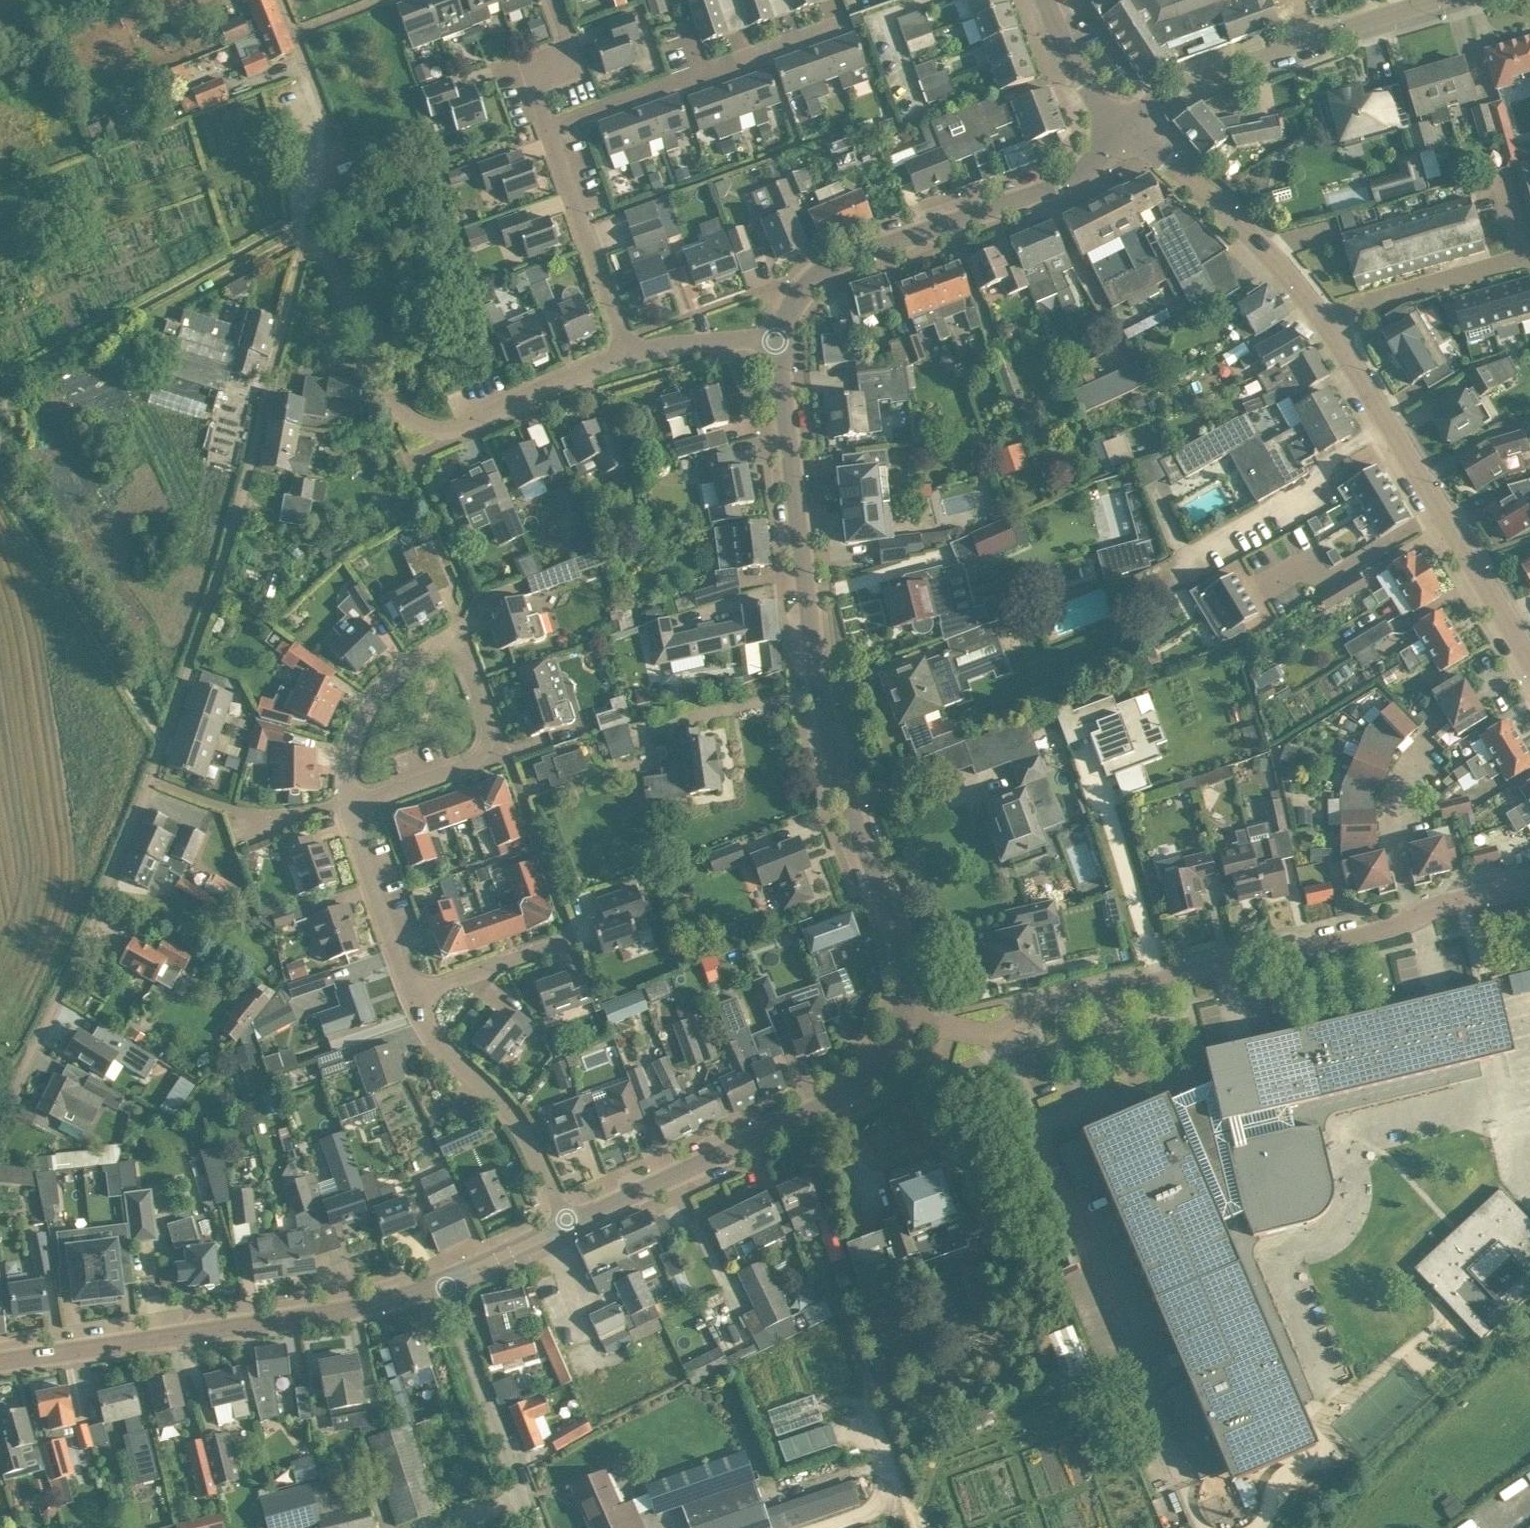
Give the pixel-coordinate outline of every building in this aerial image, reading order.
[(242,37),(260,30),(257,24),(279,15),(273,0),(244,0),(245,3),(249,1),(256,20),(247,23),(244,14),(220,24),(228,43),(242,37)] [(426,0),(412,0),(397,6),(408,36),(408,35),(413,49),(441,39),(436,25),(426,0)] [(436,25),(445,21),(451,36),(473,27),(473,26),(467,10),(463,12),(458,0),(426,0),(436,25)] [(467,10),(473,26),(492,19),(487,6),(499,1),(499,0),(467,0),(470,9),(467,10)] [(499,1),(503,10),(505,15),(525,7),(522,0),(499,0),(499,1)] [(663,0),(646,0),(652,19),(667,14),(663,0)] [(703,41),(727,33),(720,14),(741,6),(742,6),(740,0),(688,0),(703,41)] [(742,6),(741,6),(748,26),(773,17),(768,3),(776,0),(740,0),(742,6)] [(793,10),(818,2),(817,0),(790,0),(793,10)] [(974,18),(1007,6),(1005,0),(967,0),(974,18)] [(1107,25),(1145,0),(1091,0),(1107,25)] [(1145,0),(1107,25),(1124,50),(1162,26),(1145,0)] [(1190,24),(1215,15),(1209,0),(1181,0),(1190,24)] [(1215,15),(1237,7),(1235,0),(1209,0),(1215,15)] [(974,18),(982,42),(1016,30),(1007,6),(974,18)] [(864,24),(865,24),(861,13),(861,12),(850,16),(850,17),(851,18),(854,28),(864,24)] [(595,42),(606,73),(636,63),(629,42),(640,38),(631,13),(608,21),(613,36),(595,42)] [(260,30),(242,37),(250,58),(242,61),(248,77),(269,68),(267,63),(294,52),(279,15),(257,24),(260,30)] [(528,23),(533,37),(546,33),(542,18),(528,23)] [(692,19),(661,26),(664,38),(695,31),(692,19)] [(902,30),(906,43),(933,33),(929,21),(902,30)] [(483,25),(474,29),(478,40),(488,37),(483,25)] [(1162,26),(1124,50),(1141,77),(1179,52),(1162,26)] [(478,40),(474,29),(460,34),(465,46),(478,40)] [(982,42),(991,66),(1025,54),(1016,30),(982,42)] [(855,33),(828,42),(844,89),(871,80),(866,65),(855,33)] [(933,33),(906,43),(910,55),(937,45),(933,33)] [(1488,51),(1499,89),(1529,80),(1529,38),(1488,51)] [(828,42),(801,51),(818,99),(825,96),(829,95),(826,80),(838,75),(844,90),(844,89),(828,42)] [(818,99),(801,51),(774,61),(786,94),(800,89),(807,103),(812,118),(823,113),(822,111),(818,99)] [(1025,54),(991,66),(995,78),(1000,91),(1034,78),(1025,54)] [(1465,60),(1437,68),(1449,107),(1476,99),(1465,60)] [(426,64),(414,69),(419,84),(432,80),(426,64)] [(1449,107),(1437,68),(1409,76),(1421,115),(1432,112),(1436,125),(1453,120),(1449,107)] [(768,69),(741,79),(758,126),(769,122),(766,107),(780,102),(768,69)] [(171,70),(159,75),(163,86),(176,81),(171,70)] [(918,81),(923,93),(950,83),(946,71),(918,81)] [(431,117),(450,110),(457,131),(488,120),(475,86),(457,92),(452,78),(422,89),(431,117)] [(193,91),(199,105),(228,93),(222,79),(193,91)] [(741,79),(715,88),(732,135),(734,141),(742,138),(740,132),(743,131),(740,116),(752,112),(757,126),(758,126),(741,79)] [(950,83),(923,93),(927,104),(954,94),(950,83)] [(1331,98),(1317,102),(1324,124),(1338,120),(1344,142),(1398,126),(1400,133),(1412,129),(1405,104),(1394,107),(1390,93),(1367,100),(1362,84),(1330,94),(1331,98)] [(723,138),(732,135),(715,88),(688,98),(695,116),(699,130),(713,125),(720,139),(723,138)] [(994,99),(932,121),(944,155),(947,162),(973,153),(978,165),(989,161),(981,141),(990,138),(997,154),(1003,152),(1010,171),(1063,151),(1056,133),(1064,129),(1048,88),(998,108),(994,99)] [(678,95),(651,104),(668,151),(679,147),(676,132),(690,127),(678,95)] [(825,96),(818,99),(822,111),(826,110),(828,105),(825,96)] [(1201,101),(1173,121),(1204,158),(1229,136),(1236,146),(1281,138),(1278,120),(1240,127),(1236,116),(1215,121),(1201,101)] [(1498,130),(1509,167),(1522,164),(1529,161),(1529,140),(1516,144),(1504,101),(1490,105),(1498,130)] [(651,104),(625,113),(641,161),(653,157),(649,142),(662,137),(667,152),(668,151),(651,104)] [(1481,136),(1498,130),(1490,105),(1473,110),(1481,136)] [(641,161),(625,113),(598,123),(609,156),(623,151),(630,164),(641,161)] [(100,123),(104,132),(113,133),(119,125),(115,117),(106,116),(100,123)] [(857,128),(852,116),(839,121),(844,133),(857,128)] [(893,121),(879,126),(884,139),(898,134),(893,121)] [(944,155),(932,121),(921,126),(927,142),(914,147),(918,158),(893,168),(900,186),(912,182),(916,192),(918,191),(921,192),(929,189),(930,186),(953,177),(947,162),(944,155)] [(1413,127),(1421,152),(1429,179),(1442,176),(1435,150),(1437,149),(1430,122),(1413,127)] [(773,136),(769,124),(759,128),(762,139),(773,136)] [(851,133),(853,140),(863,137),(864,140),(871,137),(868,127),(851,133)] [(825,144),(831,159),(837,175),(860,165),(861,167),(869,164),(861,143),(854,145),(850,134),(825,144)] [(869,141),(872,150),(874,150),(878,160),(880,159),(883,167),(888,165),(885,158),(886,157),(882,144),(880,145),(878,138),(869,141)] [(735,149),(732,139),(720,144),(724,153),(735,149)] [(440,162),(450,158),(446,150),(437,154),(440,162)] [(1421,152),(1400,158),(1405,174),(1394,177),(1399,193),(1394,194),(1395,199),(1431,189),(1429,179),(1421,152)] [(482,163),(478,165),(487,190),(503,185),(508,201),(525,195),(524,192),(539,187),(537,181),(539,178),(535,167),(531,166),(529,161),(510,167),(506,155),(501,157),(482,163)] [(648,174),(656,171),(652,160),(644,163),(648,174)] [(778,160),(768,163),(772,174),(782,170),(778,160)] [(991,162),(978,167),(982,180),(996,176),(991,162)] [(641,164),(632,167),(635,178),(644,174),(641,164)] [(448,173),(452,186),(473,178),(468,166),(448,173)] [(788,180),(785,181),(791,197),(813,187),(811,180),(815,179),(810,166),(787,176),(788,180)] [(686,167),(675,171),(678,181),(690,177),(686,167)] [(657,173),(649,176),(654,193),(663,189),(657,173)] [(1142,215),(1149,229),(1158,224),(1151,212),(1158,208),(1165,220),(1185,209),(1173,197),(1163,202),(1149,175),(1122,189),(1137,217),(1142,215)] [(714,185),(719,200),(725,198),(731,186),(729,180),(714,185)] [(791,197),(785,181),(766,189),(774,210),(760,216),(765,228),(763,228),(767,237),(769,236),(778,258),(805,247),(791,214),(797,211),(791,197)] [(840,182),(828,187),(847,230),(856,226),(871,219),(859,191),(840,199),(838,196),(845,193),(840,182)] [(847,230),(828,187),(815,192),(820,204),(827,201),(828,204),(810,212),(822,240),(837,234),(847,230)] [(1142,226),(1137,217),(1122,189),(1062,219),(1072,236),(1082,256),(1085,254),(1113,308),(1167,279),(1144,239),(1150,235),(1145,225),(1142,226)] [(654,203),(658,215),(672,210),(668,198),(654,203)] [(1445,262),(1487,250),(1472,199),(1464,201),(1431,211),(1411,217),(1383,224),(1374,227),(1343,236),(1358,287),(1398,276),(1425,268),(1445,262)] [(1375,208),(1362,212),(1365,223),(1378,219),(1375,208)] [(1215,304),(1216,303),(1220,300),(1202,267),(1228,251),(1185,209),(1165,220),(1158,224),(1149,229),(1195,312),(1215,304)] [(526,211),(502,220),(498,221),(506,247),(523,241),(529,257),(545,252),(543,248),(559,243),(557,238),(559,235),(555,224),(551,223),(549,217),(530,224),(526,211)] [(1354,212),(1342,215),(1345,227),(1357,224),(1354,212)] [(737,271),(730,252),(725,238),(718,218),(700,225),(704,236),(702,237),(705,245),(684,253),(689,266),(696,285),(715,278),(716,282),(734,275),(733,272),(737,271)] [(631,229),(637,246),(627,249),(633,265),(632,265),(640,287),(636,289),(642,305),(658,299),(657,295),(671,290),(662,265),(673,262),(675,269),(677,269),(670,250),(659,219),(631,229)] [(465,229),(472,248),(489,242),(482,223),(465,229)] [(1050,223),(1031,232),(1058,295),(1069,290),(1062,273),(1073,268),(1066,251),(1063,253),(1050,223)] [(728,232),(736,254),(751,249),(743,226),(728,232)] [(1058,295),(1031,232),(1011,240),(1019,258),(1024,270),(1022,270),(1030,287),(1037,304),(1058,295)] [(968,260),(981,288),(1001,280),(1007,295),(1028,287),(1019,266),(1008,271),(997,247),(968,260)] [(958,263),(928,274),(944,320),(964,312),(970,331),(981,327),(974,308),(970,297),(971,297),(958,263)] [(544,265),(526,272),(531,286),(546,280),(549,279),(544,265)] [(944,320),(928,274),(897,285),(909,318),(931,310),(935,320),(932,320),(939,339),(950,336),(944,320)] [(851,290),(838,294),(846,320),(833,324),(842,354),(855,350),(849,329),(863,326),(860,317),(894,306),(885,275),(850,285),(851,290)] [(225,288),(231,300),(247,291),(241,279),(225,288)] [(1523,323),(1529,321),(1529,279),(1511,285),(1523,323)] [(1523,323),(1511,285),(1484,293),(1495,331),(1523,323)] [(564,302),(562,303),(542,311),(546,321),(554,339),(566,334),(570,343),(581,338),(584,340),(591,336),(592,333),(596,331),(589,315),(590,312),(587,304),(584,303),(579,291),(576,288),(572,287),(568,288),(565,290),(563,294),(563,299),(564,302)] [(1220,300),(1216,303),(1227,320),(1240,312),(1247,322),(1237,328),(1245,340),(1254,334),(1255,335),(1288,314),(1278,299),(1276,300),(1267,287),(1247,300),(1240,288),(1220,300)] [(239,327),(196,316),(222,300),(217,291),(182,312),(178,324),(168,321),(165,331),(178,335),(167,377),(226,392),(231,371),(232,371),(232,373),(253,378),(260,355),(268,357),(279,318),(269,316),(266,313),(258,311),(253,312),(244,309),(239,327)] [(1495,331),(1484,293),(1456,301),(1456,302),(1445,306),(1451,327),(1462,324),(1465,331),(1492,324),(1494,331),(1495,331)] [(547,357),(545,354),(549,352),(542,337),(546,335),(540,321),(536,323),(534,319),(519,326),(517,322),(508,326),(499,307),(496,309),(493,302),(483,306),(506,360),(518,355),(522,364),(532,359),(534,363),(547,357)] [(1382,332),(1398,359),(1434,337),(1413,303),(1404,305),(1386,316),(1393,326),(1382,332)] [(1128,337),(1171,317),(1168,308),(1124,328),(1128,337)] [(1271,368),(1274,373),(1306,354),(1292,328),(1255,349),(1255,350),(1239,359),(1245,369),(1261,360),(1267,371),(1271,368)] [(910,361),(911,363),(925,359),(917,336),(903,340),(910,361)] [(1434,337),(1398,359),(1413,384),(1423,378),(1430,388),(1455,373),(1434,337)] [(903,340),(891,344),(893,363),(905,362),(910,361),(903,340)] [(991,349),(1011,404),(1020,427),(1032,422),(1003,344),(991,349)] [(1271,368),(1267,371),(1257,376),(1268,394),(1262,396),(1266,407),(1292,396),(1303,390),(1330,375),(1315,349),(1306,354),(1274,373),(1271,368)] [(960,370),(955,353),(941,357),(947,374),(960,370)] [(1436,417),(1444,430),(1442,431),(1448,440),(1449,439),(1452,444),(1486,424),(1476,408),(1481,405),(1478,399),(1499,386),(1521,374),(1511,357),(1487,366),(1470,376),(1476,387),(1439,409),(1442,413),(1436,417)] [(893,363),(857,367),(860,394),(829,398),(834,438),(866,434),(862,403),(886,400),(886,403),(890,406),(897,405),(900,401),(900,399),(909,398),(905,362),(893,363)] [(1136,362),(1105,377),(1115,399),(1147,384),(1136,362)] [(327,395),(330,378),(316,376),(315,378),(292,374),(289,397),(274,394),(270,422),(299,427),(301,414),(324,418),(328,395),(327,395)] [(1115,399),(1105,377),(1073,391),(1083,413),(1115,399)] [(330,378),(327,395),(328,395),(358,400),(361,384),(330,378)] [(660,397),(666,417),(696,408),(702,430),(728,423),(718,387),(712,388),(710,383),(660,397)] [(1328,393),(1327,391),(1295,409),(1287,414),(1295,427),(1264,444),(1259,436),(1228,454),(1237,470),(1256,503),(1284,487),(1307,474),(1301,463),(1334,445),(1352,435),(1351,433),(1347,435),(1337,418),(1341,416),(1339,413),(1328,393)] [(1140,394),(1132,398),(1138,411),(1146,407),(1140,394)] [(1147,403),(1151,413),(1159,410),(1154,400),(1147,403)] [(1237,418),(1173,454),(1186,478),(1203,468),(1210,464),(1228,454),(1259,436),(1247,414),(1237,419),(1237,418)] [(378,420),(358,425),(330,432),(334,447),(382,435),(378,420)] [(571,435),(561,439),(566,451),(563,452),(570,468),(579,464),(595,457),(603,474),(629,463),(626,457),(618,438),(616,433),(602,439),(594,421),(589,423),(586,422),(576,426),(576,429),(570,431),(571,435)] [(270,422),(265,450),(311,458),(314,440),(297,437),(299,427),(270,422)] [(1522,453),(1529,451),(1529,446),(1526,431),(1490,442),(1490,441),(1460,459),(1478,489),(1508,471),(1509,476),(1527,471),(1522,453)] [(964,436),(963,445),(971,450),(979,446),(979,437),(972,432),(964,436)] [(704,434),(673,443),(678,459),(709,450),(704,434)] [(1105,439),(1094,444),(1107,475),(1117,470),(1116,466),(1112,468),(1102,444),(1106,442),(1105,439)] [(550,444),(538,450),(534,441),(525,445),(521,444),(514,447),(513,451),(503,455),(518,489),(542,479),(544,484),(564,475),(550,444)] [(993,453),(1002,477),(1029,467),(1021,443),(993,453)] [(311,458),(265,450),(262,467),(308,475),(311,458)] [(838,471),(843,507),(880,503),(890,502),(885,469),(889,469),(886,451),(844,456),(845,471),(838,471)] [(731,454),(712,458),(701,459),(705,476),(712,474),(719,509),(709,511),(712,525),(741,519),(739,505),(754,502),(747,467),(734,469),(731,454)] [(1349,456),(1342,460),(1348,471),(1355,467),(1349,456)] [(1150,467),(1149,467),(1157,481),(1166,476),(1158,462),(1150,467)] [(484,509),(490,523),(499,519),(509,541),(525,534),(516,512),(510,501),(502,482),(490,487),(480,464),(465,471),(468,477),(452,484),(459,500),(450,503),(457,519),(465,515),(466,517),(484,509)] [(1355,497),(1364,511),(1393,494),(1376,466),(1337,490),(1345,502),(1355,497)] [(640,470),(644,485),(658,481),(654,467),(640,470)] [(291,496),(311,500),(324,502),(327,484),(315,482),(294,478),(291,496)] [(1504,506),(1493,513),(1501,527),(1498,528),(1503,536),(1506,534),(1509,540),(1527,529),(1529,527),(1529,479),(1510,485),(1508,486),(1515,496),(1502,504),(1504,506)] [(550,494),(561,520),(583,511),(572,484),(550,494)] [(1409,521),(1393,494),(1364,511),(1366,515),(1353,522),(1359,532),(1372,524),(1380,538),(1409,521)] [(946,546),(954,541),(965,537),(961,526),(945,532),(920,535),(920,533),(894,537),(890,502),(880,503),(843,507),(847,543),(880,539),(882,562),(908,559),(907,554),(922,552),(946,546)] [(1006,519),(965,537),(954,541),(965,565),(1016,543),(1010,528),(1022,523),(1018,514),(1006,519)] [(1315,516),(1307,522),(1308,524),(1314,534),(1323,529),(1315,516)] [(765,522),(731,526),(714,529),(720,572),(771,565),(765,522)] [(585,528),(571,534),(577,551),(592,545),(585,528)] [(423,556),(431,574),(444,569),(432,541),(414,549),(418,558),(423,556)] [(1149,541),(1098,555),(1105,581),(1150,568),(1149,563),(1155,561),(1149,541)] [(1335,548),(1326,554),(1333,566),(1342,560),(1335,548)] [(541,573),(527,578),(532,594),(557,586),(580,578),(578,573),(606,564),(601,549),(573,559),(542,573),(541,573)] [(1386,570),(1399,591),(1430,572),(1420,556),(1417,558),(1414,552),(1396,563),(1386,570)] [(896,628),(901,626),(914,623),(915,626),(915,627),(915,628),(916,629),(917,630),(918,631),(921,632),(923,633),(924,633),(925,632),(927,631),(928,630),(929,629),(930,628),(930,627),(931,626),(931,624),(929,619),(933,618),(939,617),(940,623),(939,624),(944,641),(1015,613),(1016,611),(1016,608),(1014,603),(1011,599),(1007,596),(1003,595),(999,594),(995,595),(991,597),(988,599),(985,602),(983,606),(952,613),(941,567),(905,576),(905,578),(892,581),(894,589),(887,591),(896,628)] [(1430,572),(1399,591),(1412,613),(1440,596),(1437,590),(1440,589),(1430,572)] [(1357,573),(1330,590),(1338,603),(1365,586),(1357,573)] [(1189,592),(1205,619),(1245,594),(1233,574),(1218,583),(1214,577),(1189,592)] [(389,597),(399,612),(409,630),(438,613),(432,601),(438,597),(440,601),(441,600),(427,575),(389,597)] [(724,584),(694,593),(699,608),(728,598),(724,584)] [(348,593),(365,618),(377,610),(360,585),(348,593)] [(1372,595),(1378,604),(1389,597),(1383,588),(1372,595)] [(1257,615),(1245,594),(1205,619),(1219,643),(1231,639),(1246,630),(1242,624),(1257,615)] [(536,613),(534,614),(530,615),(524,595),(500,603),(501,608),(490,611),(496,628),(492,630),(498,647),(502,649),(532,639),(536,641),(544,639),(546,635),(540,615),(536,613)] [(670,617),(646,624),(650,642),(655,665),(743,644),(743,645),(759,643),(763,671),(763,673),(766,672),(783,670),(775,603),(755,605),(742,608),(743,616),(734,618),(735,622),(706,629),(705,624),(698,626),(699,630),(675,636),(670,617)] [(1413,627),(1426,650),(1455,632),(1441,610),(1413,627)] [(635,628),(631,613),(618,617),(622,632),(635,628)] [(360,619),(330,649),(342,662),(345,659),(357,672),(375,654),(378,657),(387,648),(375,635),(376,634),(360,619)] [(1344,645),(1352,657),(1354,656),(1356,658),(1349,664),(1352,667),(1359,663),(1362,668),(1376,659),(1368,647),(1393,632),(1386,620),(1344,645)] [(211,635),(218,638),(225,624),(218,621),(211,635)] [(1455,632),(1426,650),(1439,672),(1451,665),(1468,655),(1455,632)] [(904,722),(924,714),(964,699),(956,677),(1006,659),(997,634),(882,677),(900,723),(904,722)] [(1149,636),(1140,639),(1145,653),(1154,649),(1149,636)] [(296,642),(283,661),(295,666),(306,650),(296,642)] [(1399,653),(1405,662),(1415,656),(1410,646),(1399,653)] [(1154,649),(1145,653),(1150,666),(1159,662),(1154,649)] [(1415,656),(1405,662),(1410,671),(1421,665),(1415,656)] [(521,720),(525,718),(531,736),(576,722),(568,699),(557,702),(544,661),(518,670),(526,696),(514,700),(520,716),(521,720)] [(1353,675),(1347,664),(1339,669),(1345,679),(1353,675)] [(1277,668),(1255,678),(1260,688),(1281,678),(1277,668)] [(1389,670),(1380,676),(1386,685),(1395,680),(1389,670)] [(311,720),(326,727),(341,694),(327,688),(330,682),(306,671),(288,709),(284,707),(273,702),(261,699),(257,712),(261,719),(290,727),(293,719),(306,723),(308,720),(311,721),(311,720)] [(742,679),(733,679),(734,687),(766,676),(766,672),(763,673),(763,671),(743,677),(742,679)] [(1344,681),(1338,671),(1331,675),(1337,685),(1344,681)] [(1431,692),(1445,714),(1474,696),(1465,681),(1464,682),(1460,675),(1431,692)] [(187,708),(187,710),(223,722),(232,694),(215,688),(196,682),(192,695),(189,694),(185,707),(187,708)] [(1277,696),(1271,687),(1258,695),(1263,704),(1277,696)] [(643,690),(634,692),(637,705),(650,702),(648,693),(643,690)] [(1474,696),(1445,714),(1458,735),(1486,718),(1482,711),(1483,710),(1474,696)] [(613,710),(596,715),(601,731),(631,721),(623,697),(610,701),(613,710)] [(1113,697),(1072,712),(1077,727),(1085,724),(1101,765),(1110,762),(1123,796),(1122,796),(1123,798),(1123,797),(1152,787),(1151,785),(1146,787),(1139,767),(1134,753),(1156,745),(1167,741),(1156,711),(1142,716),(1135,698),(1116,705),(1113,697)] [(1366,728),(1396,748),(1416,729),(1404,716),(1392,703),(1366,728)] [(1347,713),(1357,719),(1361,712),(1352,706),(1347,713)] [(187,710),(177,738),(214,750),(223,722),(187,710)] [(924,714),(904,722),(918,759),(936,752),(968,741),(963,728),(933,739),(924,714)] [(1459,769),(1464,776),(1492,761),(1521,742),(1508,720),(1480,738),(1486,749),(1477,755),(1477,756),(1465,763),(1466,765),(1459,769)] [(257,721),(250,748),(265,752),(268,740),(281,743),(285,729),(257,721)] [(1011,760),(1016,773),(1040,764),(1024,721),(964,743),(975,773),(1011,760)] [(1346,721),(1343,729),(1354,734),(1357,727),(1346,721)] [(1247,745),(1263,740),(1258,724),(1242,729),(1247,745)] [(1353,760),(1386,774),(1396,748),(1366,728),(1358,748),(1353,760)] [(669,735),(672,754),(674,770),(661,772),(662,779),(646,781),(649,800),(700,793),(720,790),(720,786),(724,781),(723,774),(718,771),(716,759),(720,754),(719,747),(714,743),(713,740),(698,742),(697,731),(669,735)] [(608,745),(613,760),(636,753),(631,737),(608,745)] [(214,750),(177,738),(177,740),(174,739),(170,751),(173,752),(168,766),(204,778),(214,750)] [(1448,788),(1440,796),(1444,801),(1461,787),(1463,790),(1487,775),(1488,775),(1490,780),(1500,774),(1505,783),(1529,768),(1529,756),(1521,742),(1492,761),(1464,776),(1455,783),(1448,788)] [(1298,750),(1285,745),(1280,760),(1292,764),(1298,750)] [(274,790),(283,790),(283,791),(318,791),(318,774),(321,774),(321,766),(314,766),(315,749),(271,749),(271,763),(275,763),(274,790)] [(536,767),(542,783),(551,780),(553,785),(563,782),(562,777),(586,769),(580,752),(556,760),(555,755),(544,759),(545,763),(536,767)] [(225,766),(238,770),(241,759),(229,755),(225,766)] [(1267,772),(1268,759),(1254,758),(1252,771),(1267,772)] [(1340,793),(1375,799),(1386,774),(1353,760),(1340,793)] [(1040,764),(1016,773),(1023,790),(987,804),(995,827),(990,829),(1001,860),(1009,857),(1013,867),(1048,854),(1033,815),(1040,813),(1035,799),(1052,793),(1040,764)] [(1215,783),(1211,770),(1198,774),(1199,776),(1195,777),(1198,789),(1215,783)] [(503,777),(476,786),(485,812),(512,802),(503,777)] [(1198,789),(1195,777),(1175,784),(1179,794),(1198,789)] [(1529,805),(1529,782),(1520,789),(1529,805)] [(476,786),(443,798),(452,824),(471,818),(476,832),(484,829),(479,814),(485,812),(476,786)] [(1249,834),(1251,843),(1263,895),(1271,893),(1272,898),(1288,894),(1274,833),(1287,831),(1278,791),(1270,792),(1272,801),(1264,803),(1270,829),(1249,834)] [(1341,827),(1376,826),(1375,799),(1340,793),(1340,799),(1341,827)] [(1439,804),(1442,818),(1462,813),(1471,810),(1468,797),(1439,804)] [(443,798),(392,815),(428,833),(452,824),(443,798)] [(512,802),(485,812),(479,814),(484,829),(491,827),(498,846),(505,844),(524,837),(512,802)] [(1506,814),(1511,823),(1522,817),(1517,808),(1506,814)] [(150,809),(135,842),(187,866),(188,864),(191,865),(206,834),(168,817),(150,809)] [(1298,811),(1298,825),(1310,825),(1310,810),(1298,811)] [(1471,810),(1462,813),(1465,826),(1475,823),(1471,810)] [(428,833),(392,815),(410,867),(434,859),(438,870),(449,866),(438,837),(430,840),(428,833)] [(1522,817),(1511,823),(1517,833),(1528,826),(1522,817)] [(1342,862),(1377,854),(1376,826),(1341,827),(1342,862)] [(283,845),(290,864),(290,865),(295,864),(298,870),(301,868),(309,891),(336,881),(328,859),(331,858),(326,844),(315,848),(311,835),(283,845)] [(1448,863),(1457,860),(1451,836),(1410,846),(1416,874),(1422,876),(1423,884),(1431,882),(1430,875),(1450,870),(1448,863)] [(799,838),(779,845),(752,855),(763,885),(774,881),(784,908),(794,905),(812,898),(802,871),(810,868),(799,838)] [(187,866),(135,842),(131,849),(121,876),(149,888),(153,879),(164,884),(170,870),(182,877),(187,866)] [(1263,895),(1251,843),(1237,846),(1237,843),(1226,845),(1227,849),(1219,851),(1225,879),(1233,877),(1234,882),(1222,885),(1226,901),(1238,899),(1238,901),(1263,895)] [(505,844),(498,846),(501,855),(508,852),(505,844)] [(708,856),(714,872),(744,860),(738,844),(708,856)] [(1472,853),(1474,865),(1499,859),(1496,847),(1472,853)] [(1311,850),(1312,862),(1325,861),(1324,849),(1311,850)] [(1521,853),(1523,863),(1529,861),(1529,851),(1521,853)] [(1383,852),(1377,854),(1342,862),(1347,887),(1356,885),(1358,893),(1378,888),(1380,895),(1388,893),(1386,885),(1389,881),(1383,852)] [(244,866),(256,868),(259,856),(247,853),(244,866)] [(1159,861),(1162,876),(1172,916),(1176,915),(1179,917),(1185,916),(1187,913),(1202,909),(1199,896),(1204,895),(1200,879),(1216,875),(1211,853),(1180,861),(1179,857),(1159,861)] [(513,889),(506,892),(511,907),(518,904),(544,895),(532,861),(506,870),(513,889)] [(492,879),(488,867),(476,871),(480,884),(492,879)] [(203,889),(232,906),(242,889),(212,873),(203,889)] [(429,920),(443,960),(460,924),(457,916),(465,914),(452,877),(441,881),(448,900),(425,908),(429,920)] [(174,891),(217,916),(225,903),(182,879),(174,891)] [(1334,899),(1330,884),(1304,889),(1307,904),(1334,899)] [(638,941),(632,922),(647,917),(637,887),(597,901),(603,917),(592,921),(597,937),(593,941),(597,950),(602,950),(603,953),(638,941)] [(503,909),(484,915),(494,942),(527,930),(518,904),(511,907),(506,892),(498,895),(503,909)] [(553,921),(544,895),(518,904),(527,930),(553,921)] [(1108,908),(1109,914),(1117,911),(1112,895),(1103,898),(1105,909),(1108,908)] [(1012,932),(996,935),(992,936),(993,941),(985,943),(989,959),(986,963),(988,971),(992,973),(993,976),(1007,972),(1009,978),(1043,970),(1035,936),(1046,933),(1045,926),(1057,923),(1052,902),(1007,912),(1012,932)] [(348,904),(309,918),(324,961),(359,949),(357,946),(359,942),(356,933),(353,932),(348,919),(352,918),(348,904)] [(425,908),(418,910),(422,923),(429,920),(425,908)] [(273,916),(259,921),(273,929),(277,928),(277,929),(291,924),(296,923),(292,909),(273,916)] [(817,979),(819,983),(825,1001),(853,991),(845,968),(837,971),(829,948),(859,937),(850,913),(821,924),(821,923),(819,923),(818,923),(816,922),(815,921),(813,920),(812,919),(812,917),(799,922),(802,932),(804,932),(811,954),(809,955),(818,979),(817,979)] [(460,924),(443,960),(494,942),(484,915),(460,924)] [(155,982),(171,990),(181,973),(182,973),(193,953),(165,937),(157,952),(134,939),(120,963),(155,982)] [(703,971),(708,986),(718,983),(713,968),(703,971)] [(292,999),(335,984),(330,970),(311,977),(283,987),(255,1023),(263,1038),(298,1021),(288,1003),(292,999)] [(536,984),(542,1002),(547,1018),(593,1002),(582,971),(568,976),(567,972),(536,984)] [(666,977),(644,987),(651,1001),(672,991),(666,977)] [(754,983),(765,1011),(778,1005),(767,977),(754,983)] [(1083,1137),(1058,1147),(1076,1189),(1101,1179),(1188,1382),(1163,1393),(1200,1480),(1225,1469),(1231,1483),(1317,1446),(1299,1405),(1299,1403),(1309,1399),(1297,1370),(1300,1369),(1251,1255),(1247,1247),(1243,1242),(1238,1232),(1248,1227),(1253,1237),(1287,1229),(1286,1228),(1306,1223),(1306,1224),(1309,1223),(1312,1222),(1315,1221),(1317,1219),(1320,1218),(1322,1216),(1324,1213),(1326,1211),(1328,1208),(1329,1206),(1331,1203),(1332,1200),(1332,1197),(1333,1194),(1333,1191),(1333,1188),(1333,1185),(1332,1182),(1331,1182),(1326,1163),(1328,1162),(1321,1133),(1325,1132),(1325,1127),(1325,1124),(1328,1118),(1332,1114),(1338,1110),(1450,1083),(1450,1081),(1480,1073),(1477,1062),(1514,1053),(1497,982),(1442,995),(1442,997),(1418,1003),(1418,1001),(1413,1003),(1413,1004),(1389,1010),(1389,1008),(1384,1009),(1384,1011),(1360,1017),(1360,1015),(1355,1016),(1355,1018),(1331,1024),(1330,1022),(1325,1024),(1326,1025),(1302,1031),(1301,1029),(1267,1038),(1266,1033),(1206,1047),(1207,1052),(1204,1053),(1211,1084),(1198,1089),(1194,1083),(1179,1089),(1182,1095),(1174,1100),(1173,1098),(1168,1100),(1167,1096),(1081,1133),(1083,1137)] [(832,1020),(825,1001),(819,983),(818,984),(823,1000),(785,1013),(792,1034),(790,1035),(797,1056),(807,1053),(808,1055),(813,1054),(816,1056),(826,1053),(827,1049),(829,1048),(824,1035),(825,1034),(821,1022),(830,1019),(830,1020),(832,1020)] [(337,993),(341,1006),(317,1014),(325,1036),(354,1027),(373,1020),(361,985),(338,993),(337,993)] [(615,997),(610,985),(600,988),(604,1001),(615,997)] [(228,1025),(222,1031),(235,1041),(246,1028),(265,1006),(269,1001),(256,990),(251,995),(249,993),(231,1015),(234,1017),(228,1025)] [(603,1004),(610,1022),(646,1007),(639,990),(603,1004)] [(717,1004),(722,1018),(742,1011),(737,997),(717,1004)] [(701,1007),(685,1013),(703,1062),(718,1056),(701,1007)] [(528,1037),(537,1026),(517,1011),(509,1021),(497,1011),(472,1042),(499,1063),(516,1042),(520,1045),(527,1037),(528,1037)] [(722,1018),(726,1029),(731,1043),(737,1041),(750,1068),(755,1080),(762,1098),(786,1088),(777,1067),(775,1068),(768,1050),(757,1054),(751,1039),(742,1011),(722,1018)] [(703,1062),(685,1013),(671,1017),(674,1025),(673,1025),(688,1067),(703,1062)] [(67,1053),(106,1077),(116,1060),(146,1079),(149,1074),(162,1083),(171,1068),(101,1024),(92,1039),(80,1031),(67,1053)] [(307,1032),(311,1042),(325,1038),(321,1027),(307,1032)] [(147,1037),(136,1030),(131,1038),(142,1045),(147,1037)] [(737,1041),(731,1043),(725,1046),(736,1074),(720,1081),(725,1093),(734,1111),(759,1099),(746,1070),(750,1068),(737,1041)] [(395,1043),(376,1050),(356,1057),(368,1092),(404,1080),(397,1058),(400,1057),(395,1043)] [(236,1048),(241,1070),(259,1066),(255,1044),(236,1048)] [(330,1053),(316,1059),(324,1078),(348,1070),(341,1049),(330,1053)] [(577,1052),(565,1056),(570,1070),(582,1066),(577,1052)] [(557,1081),(570,1077),(564,1062),(551,1066),(557,1081)] [(636,1101),(643,1120),(653,1116),(667,1144),(695,1130),(672,1082),(664,1086),(673,1104),(657,1112),(652,1098),(653,1097),(642,1067),(626,1073),(629,1081),(636,1101)] [(677,1079),(672,1082),(695,1130),(724,1115),(710,1087),(698,1093),(688,1073),(677,1078),(677,1079)] [(90,1075),(84,1090),(74,1085),(55,1076),(39,1109),(62,1120),(67,1110),(92,1123),(103,1102),(130,1115),(134,1098),(90,1075)] [(286,1075),(274,1079),(277,1088),(289,1083),(286,1075)] [(168,1096),(160,1108),(174,1117),(182,1106),(195,1086),(181,1076),(168,1096)] [(630,1124),(643,1120),(636,1101),(629,1081),(605,1090),(610,1102),(595,1107),(600,1121),(606,1140),(633,1131),(630,1124)] [(516,1090),(511,1094),(518,1101),(525,1094),(520,1090),(516,1090)] [(373,1095),(336,1108),(340,1122),(377,1109),(373,1095)] [(580,1097),(574,1099),(555,1106),(560,1119),(547,1123),(559,1157),(584,1148),(582,1143),(595,1138),(588,1119),(580,1097)] [(459,1132),(437,1142),(444,1156),(465,1146),(483,1138),(477,1124),(459,1132)] [(321,1139),(334,1179),(338,1190),(348,1220),(366,1214),(371,1212),(359,1178),(357,1171),(344,1132),(321,1139)] [(221,1145),(199,1152),(204,1166),(225,1160),(221,1145)] [(300,1148),(288,1151),(291,1160),(295,1159),(299,1161),(304,1160),(300,1148)] [(56,1155),(33,1158),(34,1169),(35,1169),(36,1171),(36,1173),(58,1170),(56,1155)] [(298,1182),(304,1180),(303,1177),(301,1167),(299,1161),(295,1159),(291,1160),(292,1165),(290,1166),(284,1177),(287,1186),(298,1182)] [(118,1164),(117,1164),(119,1177),(121,1189),(137,1187),(134,1162),(118,1164)] [(0,1165),(0,1181),(39,1185),(36,1175),(36,1173),(36,1171),(35,1169),(34,1169),(6,1165),(0,1165)] [(891,1186),(891,1188),(892,1188),(901,1215),(884,1221),(887,1229),(847,1243),(866,1306),(903,1292),(898,1278),(903,1276),(902,1272),(921,1265),(918,1259),(920,1258),(922,1263),(968,1247),(964,1235),(966,1235),(966,1236),(991,1227),(977,1188),(953,1196),(944,1169),(944,1167),(941,1168),(942,1168),(893,1186),(893,1185),(891,1186)] [(425,1217),(440,1250),(470,1237),(455,1203),(454,1204),(450,1195),(457,1192),(447,1168),(420,1180),(430,1203),(432,1203),(436,1212),(425,1217)] [(466,1185),(481,1220),(511,1207),(496,1174),(495,1171),(492,1172),(473,1180),(465,1183),(466,1185)] [(55,1172),(36,1175),(39,1185),(43,1207),(59,1205),(55,1172)] [(374,1172),(359,1178),(371,1212),(375,1210),(385,1236),(415,1225),(406,1201),(400,1203),(393,1184),(380,1189),(374,1172)] [(316,1173),(303,1177),(304,1180),(321,1229),(348,1220),(338,1190),(334,1179),(319,1184),(316,1173)] [(119,1177),(106,1178),(109,1198),(122,1197),(121,1189),(119,1177)] [(791,1177),(775,1184),(777,1189),(785,1207),(787,1211),(792,1223),(821,1212),(815,1199),(814,1195),(806,1177),(793,1182),(791,1177)] [(299,1231),(279,1235),(285,1276),(315,1272),(309,1233),(321,1229),(304,1180),(298,1182),(287,1186),(286,1186),(296,1216),(299,1231)] [(241,1185),(232,1186),(233,1194),(242,1193),(241,1185)] [(1415,1268),(1459,1316),(1463,1313),(1486,1338),(1529,1297),(1529,1219),(1502,1189),(1472,1216),(1478,1223),(1460,1240),(1454,1233),(1415,1268)] [(129,1221),(154,1218),(150,1191),(126,1194),(129,1221)] [(233,1194),(237,1225),(256,1223),(253,1191),(242,1193),(233,1194)] [(737,1208),(750,1235),(757,1250),(785,1236),(778,1222),(779,1222),(766,1195),(737,1208)] [(750,1235),(737,1208),(709,1222),(722,1249),(729,1263),(739,1258),(732,1244),(750,1235)] [(646,1210),(611,1227),(654,1320),(660,1317),(638,1272),(637,1273),(633,1264),(638,1262),(641,1268),(655,1262),(649,1247),(661,1242),(646,1210)] [(822,1221),(818,1222),(830,1262),(846,1257),(835,1216),(822,1221)] [(177,1265),(179,1281),(189,1280),(190,1286),(201,1285),(201,1287),(205,1287),(209,1289),(212,1288),(215,1285),(219,1285),(215,1245),(199,1247),(198,1241),(199,1241),(192,1218),(169,1225),(176,1248),(185,1245),(187,1263),(177,1265)] [(654,1320),(611,1227),(576,1243),(590,1274),(600,1294),(617,1286),(625,1303),(617,1306),(616,1303),(590,1316),(599,1336),(625,1324),(621,1314),(628,1311),(636,1328),(654,1320)] [(68,1232),(58,1233),(63,1268),(71,1267),(75,1301),(82,1300),(82,1306),(99,1304),(92,1245),(70,1248),(68,1232)] [(285,1276),(279,1235),(249,1240),(253,1260),(256,1281),(285,1276)] [(28,1239),(37,1277),(52,1274),(45,1236),(28,1239)] [(1069,1240),(1050,1248),(1059,1271),(1079,1262),(1069,1240)] [(92,1245),(99,1304),(116,1302),(116,1296),(123,1296),(119,1265),(126,1264),(124,1243),(116,1244),(116,1242),(92,1245)] [(673,1249),(660,1255),(670,1278),(671,1278),(675,1288),(688,1283),(673,1249)] [(756,1344),(725,1359),(728,1367),(796,1334),(799,1333),(793,1321),(785,1303),(783,1304),(763,1261),(738,1273),(756,1311),(744,1317),(756,1344)] [(930,1275),(945,1325),(990,1311),(975,1262),(930,1275)] [(44,1283),(29,1285),(27,1273),(8,1276),(10,1288),(11,1296),(14,1316),(48,1311),(45,1291),(44,1283)] [(517,1320),(530,1316),(523,1288),(481,1297),(495,1345),(488,1347),(493,1365),(513,1359),(537,1353),(529,1336),(520,1339),(517,1320)] [(810,1323),(842,1313),(836,1297),(804,1307),(810,1323)] [(1072,1327),(1047,1337),(1064,1383),(1090,1373),(1072,1327)] [(539,1333),(550,1359),(562,1385),(572,1381),(549,1328),(539,1333)] [(601,1341),(607,1353),(633,1342),(627,1329),(601,1341)] [(390,1361),(391,1364),(384,1366),(388,1379),(395,1377),(396,1379),(389,1381),(393,1394),(399,1392),(400,1394),(394,1396),(398,1409),(404,1408),(405,1410),(399,1412),(403,1425),(408,1423),(409,1425),(399,1428),(369,1438),(397,1524),(439,1511),(438,1510),(412,1425),(416,1424),(405,1390),(435,1380),(420,1331),(389,1341),(389,1342),(375,1347),(376,1348),(385,1345),(386,1349),(380,1351),(384,1363),(390,1361)] [(247,1366),(252,1385),(261,1422),(280,1415),(274,1375),(290,1373),(287,1344),(255,1349),(258,1368),(249,1369),(249,1366),(247,1366)] [(880,1346),(868,1349),(876,1373),(887,1369),(880,1346)] [(728,1367),(725,1359),(720,1349),(683,1367),(692,1385),(728,1367)] [(356,1357),(321,1364),(326,1395),(328,1395),(332,1419),(366,1412),(366,1417),(359,1418),(362,1431),(384,1427),(380,1408),(365,1411),(361,1388),(362,1388),(356,1357)] [(213,1408),(215,1407),(219,1425),(236,1421),(236,1419),(251,1415),(247,1399),(248,1399),(239,1368),(204,1377),(213,1408)] [(182,1406),(180,1396),(176,1376),(150,1382),(157,1411),(156,1411),(160,1428),(186,1422),(182,1406)] [(517,1376),(496,1378),(498,1402),(519,1400),(517,1376)] [(68,1387),(36,1394),(40,1413),(41,1416),(44,1430),(37,1433),(39,1441),(44,1458),(51,1481),(70,1476),(59,1440),(63,1439),(61,1430),(74,1427),(75,1427),(71,1410),(73,1410),(68,1387)] [(99,1395),(104,1414),(106,1422),(124,1417),(139,1476),(158,1471),(147,1429),(143,1430),(139,1414),(133,1387),(99,1395)] [(312,1419),(308,1387),(296,1388),(300,1421),(312,1419)] [(527,1400),(510,1406),(528,1451),(544,1445),(543,1442),(551,1438),(557,1449),(592,1429),(585,1417),(552,1435),(544,1415),(550,1412),(543,1395),(527,1401),(527,1400)] [(312,1404),(314,1417),(329,1414),(327,1402),(312,1404)] [(0,1442),(0,1463),(3,1475),(26,1469),(25,1463),(44,1458),(39,1441),(34,1442),(29,1428),(24,1409),(19,1410),(15,1408),(5,1410),(4,1414),(0,1415),(0,1420),(6,1440),(0,1442)] [(75,1427),(74,1427),(76,1435),(80,1449),(80,1450),(93,1446),(86,1424),(75,1427)] [(832,1424),(779,1441),(786,1462),(839,1444),(832,1424)] [(204,1439),(215,1486),(239,1480),(227,1433),(204,1439)] [(691,1527),(796,1527),(861,1506),(851,1480),(764,1510),(753,1479),(744,1451),(644,1485),(655,1515),(683,1505),(691,1527)] [(313,1455),(290,1461),(296,1483),(319,1476),(313,1455)] [(209,1460),(193,1464),(201,1497),(217,1493),(209,1460)] [(590,1477),(572,1486),(591,1527),(643,1527),(631,1500),(619,1505),(604,1471),(590,1477)] [(321,1527),(373,1527),(367,1505),(350,1509),(342,1476),(261,1498),(269,1527),(303,1527),(320,1523),(321,1527)] [(1459,1499),(1445,1509),(1452,1519),(1466,1509),(1459,1499)] [(50,1500),(43,1502),(40,1508),(42,1514),(48,1518),(54,1516),(57,1510),(55,1504),(50,1500)] [(221,1514),(206,1518),(208,1527),(224,1527),(221,1514)]
